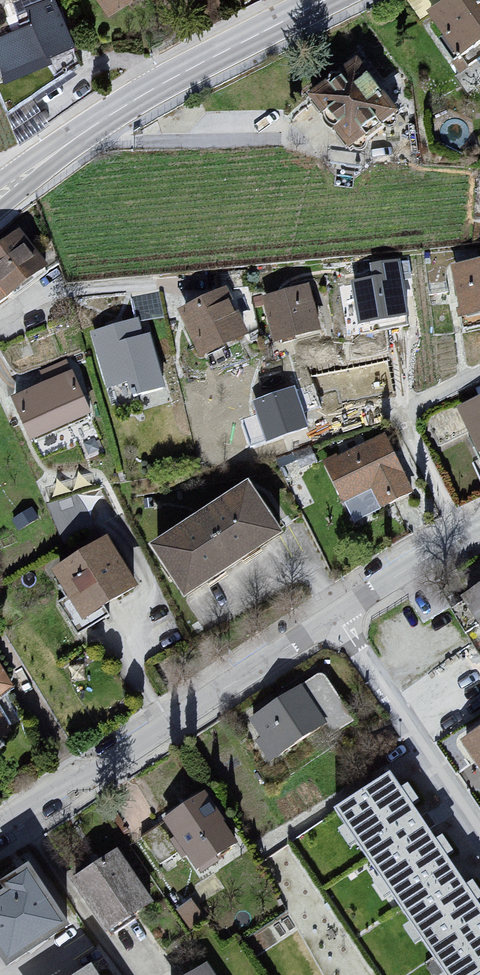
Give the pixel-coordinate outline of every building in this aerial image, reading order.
[(15,27),(47,61),(72,49),(53,2),(57,0),(6,0),(15,27)] [(112,16),(131,0),(98,0),(112,16)] [(460,61),(479,49),(479,0),(457,0),(429,19),(460,61)] [(15,27),(0,35),(0,72),(2,78),(47,61),(15,27)] [(316,98),(358,150),(404,118),(363,61),(316,98)] [(0,252),(0,289),(10,301),(12,304),(52,273),(23,235),(0,252)] [(452,269),(467,320),(479,317),(479,263),(452,269)] [(401,279),(354,286),(360,326),(412,319),(401,279)] [(10,301),(0,289),(0,308),(10,301)] [(313,290),(263,300),(276,345),(326,336),(313,290)] [(227,294),(179,315),(201,359),(251,339),(227,294)] [(139,325),(90,339),(110,390),(130,385),(132,390),(143,397),(167,390),(152,343),(143,344),(139,325)] [(70,375),(12,400),(34,445),(95,419),(70,375)] [(461,412),(479,446),(479,403),(461,412)] [(384,438),(323,464),(346,507),(374,492),(383,509),(413,498),(384,438)] [(254,487),(157,551),(193,603),(289,538),(254,487)] [(108,543),(55,576),(90,627),(142,592),(108,543)] [(463,601),(479,625),(479,590),(463,601)] [(15,690),(0,667),(0,699),(15,690)] [(303,690),(250,724),(260,744),(255,745),(270,767),(328,727),(303,690)] [(13,737),(0,718),(0,745),(13,737)] [(463,746),(479,771),(479,735),(463,746)] [(335,808),(444,974),(479,974),(479,906),(392,771),(335,808)] [(167,819),(200,870),(238,845),(205,795),(167,819)] [(120,850),(75,878),(110,934),(155,906),(120,850)] [(0,901),(0,951),(10,966),(70,927),(29,864),(3,881),(12,894),(0,901)] [(93,964),(77,974),(100,974),(93,964)] [(192,974),(217,974),(211,964),(192,974)]
